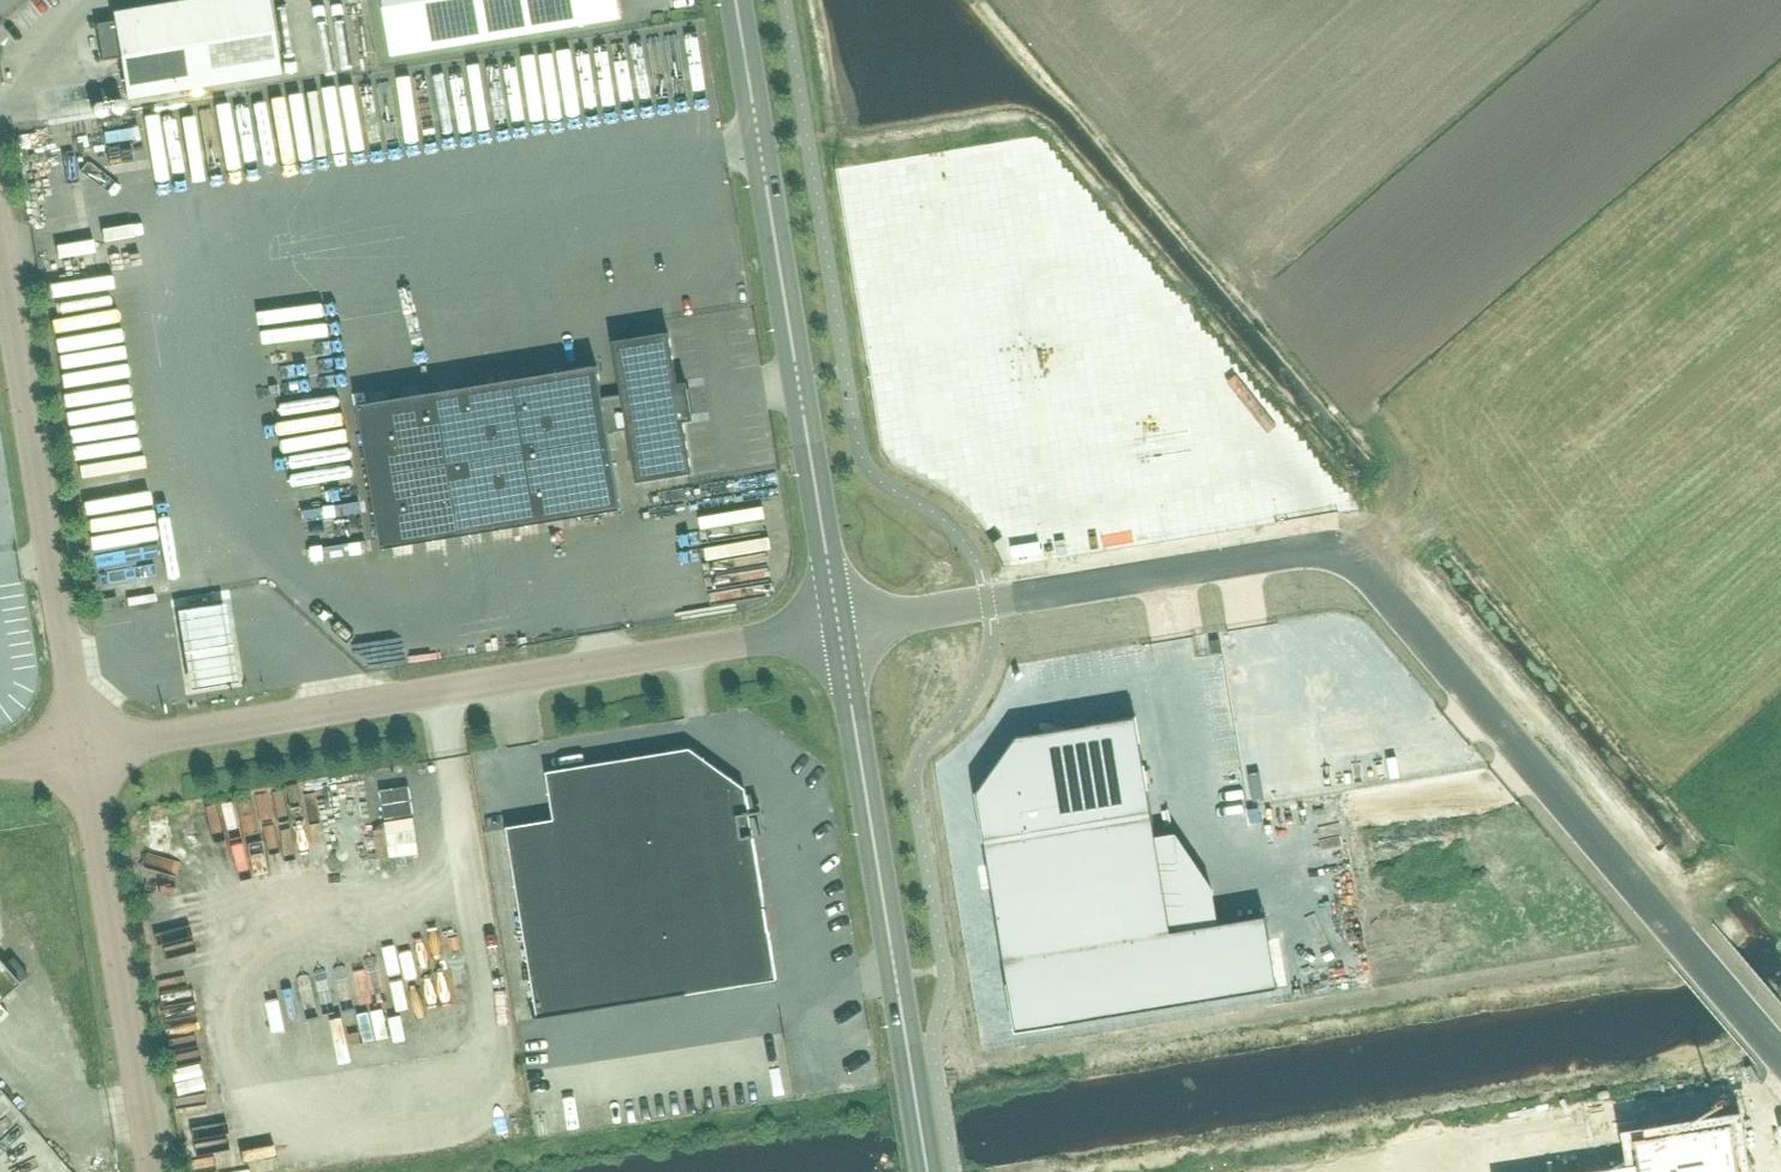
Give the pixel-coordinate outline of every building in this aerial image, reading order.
[(96,24),(102,60),(120,57),(127,98),(278,73),(266,0),(184,0),(113,12),(114,21),(96,24)] [(620,18),(617,0),(383,0),(392,55),(620,18)] [(360,52),(334,55),(337,78),(363,74),(360,52)] [(190,137),(190,125),(149,126),(150,138),(190,137)] [(679,384),(671,332),(615,341),(624,394),(605,397),(599,365),(361,403),(383,547),(622,509),(609,432),(629,429),(638,482),(693,473),(685,421),(694,419),(688,382),(679,384)] [(154,592),(128,596),(129,605),(156,600),(154,592)] [(229,598),(172,607),(186,694),(244,685),(229,598)] [(1017,737),(976,793),(1015,1031),(1278,988),(1266,915),(1218,923),(1171,931),(1156,836),(1147,784),(1145,770),(1136,717),(1087,725),(1063,729),(1041,733),(1017,737)] [(537,1019),(777,980),(745,788),(689,748),(546,771),(553,819),(506,827),(537,1019)] [(386,788),(394,816),(406,813),(399,785),(386,788)] [(372,857),(393,856),(392,829),(371,830),(372,857)] [(18,982),(0,961),(0,998),(18,982)] [(1732,1124),(1633,1140),(1637,1164),(1589,1171),(1740,1171),(1732,1124)]
